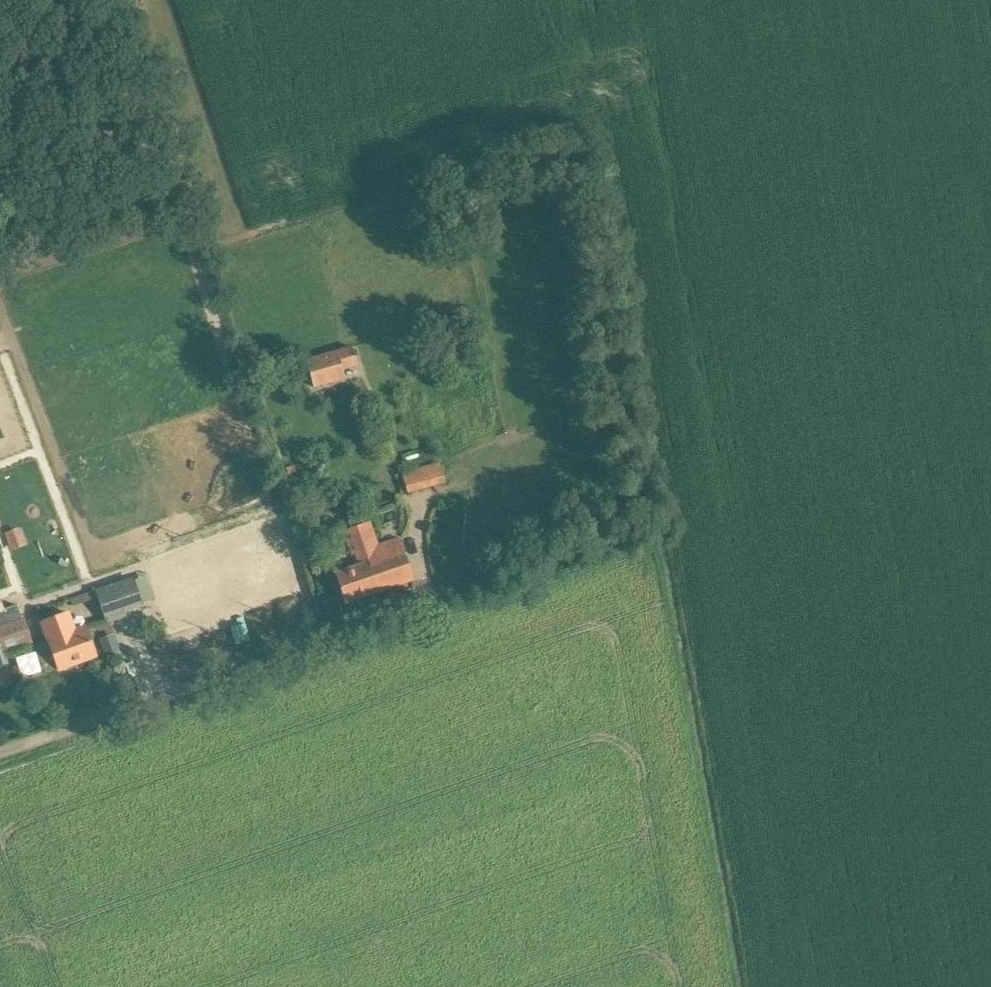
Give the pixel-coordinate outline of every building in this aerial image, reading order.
[(343,371),(357,367),(351,346),(305,360),(314,388),(345,379),(343,371)] [(267,348),(254,351),(258,365),(271,362),(267,348)] [(403,473),(408,493),(447,483),(441,463),(403,473)] [(294,465),(285,468),(288,474),(296,472),(294,465)] [(335,573),(339,584),(345,603),(414,580),(400,538),(378,545),(370,521),(344,531),(352,555),(355,554),(359,565),(335,573)] [(131,578),(97,590),(107,617),(141,605),(131,578)] [(5,664),(1,652),(31,642),(23,618),(21,618),(17,605),(0,611),(0,665),(5,664)] [(48,640),(53,650),(60,669),(96,656),(85,627),(75,631),(68,612),(42,622),(49,640),(48,640)] [(4,688),(22,681),(17,667),(0,673),(0,678),(4,688)]
